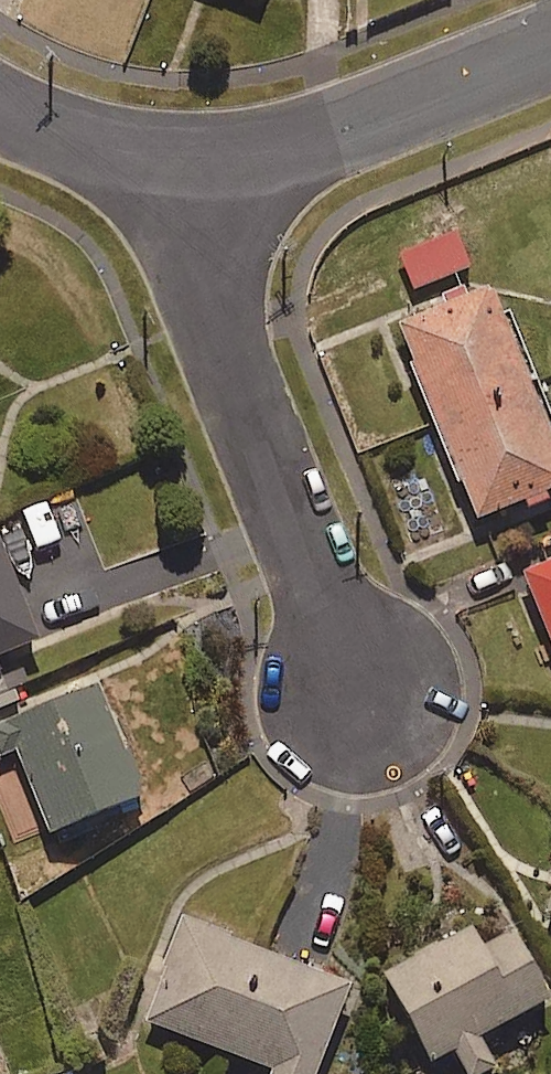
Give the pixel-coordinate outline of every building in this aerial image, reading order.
[(470,271),(457,236),(403,256),(415,291),(470,271)] [(493,293),(400,331),(479,526),(550,496),(550,436),(493,293)] [(0,542),(0,664),(43,646),(0,542)] [(524,578),(550,647),(550,567),(524,578)] [(147,802),(100,692),(9,731),(56,841),(147,802)] [(186,924),(145,1024),(266,1073),(320,1073),(353,993),(186,924)] [(473,934),(386,981),(433,1069),(457,1056),(466,1073),(498,1073),(482,1044),(550,1007),(550,1006),(515,938),(484,955),(473,934)] [(0,1043),(0,1073),(12,1073),(0,1043)]
